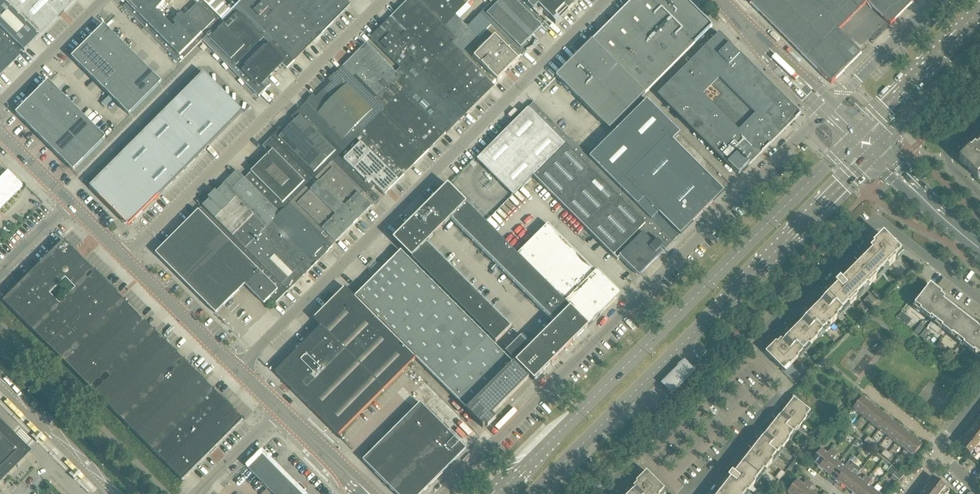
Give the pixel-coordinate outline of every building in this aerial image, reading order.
[(24,52),(76,0),(0,0),(0,28),(24,52)] [(180,63),(180,62),(185,58),(200,42),(202,40),(220,23),(223,20),(216,13),(203,0),(201,0),(184,17),(181,15),(174,23),(176,25),(173,28),(167,22),(156,11),(164,2),(162,0),(129,0),(127,2),(123,6),(167,50),(172,56),(177,61),(180,63)] [(238,4),(293,59),(315,38),(316,39),(322,33),(289,0),(242,0),(238,4)] [(322,33),(328,28),(326,26),(348,4),(345,0),(289,0),(322,33)] [(392,17),(434,60),(451,43),(455,39),(416,0),(410,0),(408,2),(408,1),(392,17)] [(455,39),(467,27),(456,16),(471,0),(416,0),(455,39)] [(467,27),(455,39),(451,43),(494,85),(493,84),(496,81),(497,82),(518,61),(517,60),(520,57),(521,58),(538,41),(533,36),(541,28),(546,32),(549,28),(538,17),(543,12),(555,24),(579,0),(494,0),(491,3),(479,15),(491,26),(478,38),(467,27)] [(648,0),(633,0),(594,38),(556,77),(609,130),(694,45),(648,0)] [(694,45),(712,27),(685,0),(648,0),(694,45)] [(750,4),(831,84),(861,54),(838,31),(867,2),(890,25),(915,0),(754,0),(750,4)] [(220,23),(202,40),(259,97),(266,89),(267,88),(268,87),(269,87),(269,86),(270,86),(270,85),(270,84),(270,83),(269,81),(268,79),(267,78),(281,64),(286,69),(294,61),(293,59),(238,4),(223,20),(220,23)] [(370,39),(389,57),(400,68),(413,81),(403,91),(446,133),(477,102),(434,60),(392,17),(391,18),(387,23),(387,22),(387,23),(370,39)] [(104,26),(86,44),(97,55),(115,37),(104,26)] [(714,32),(707,39),(711,42),(717,36),(719,38),(720,37),(718,36),(717,35),(714,32)] [(738,55),(735,52),(730,47),(731,46),(719,34),(717,35),(710,42),(657,96),(728,167),(729,165),(738,175),(748,165),(749,167),(800,115),(739,54),(738,55)] [(2,73),(20,55),(0,35),(0,76),(2,73)] [(97,55),(108,66),(126,48),(115,37),(97,55)] [(353,60),(345,69),(385,109),(403,91),(413,81),(400,68),(395,73),(387,64),(366,43),(351,58),(353,60)] [(451,43),(434,60),(477,102),(494,85),(451,43)] [(72,58),(82,69),(97,55),(86,44),(72,58)] [(108,66),(119,78),(137,60),(126,48),(108,66)] [(82,69),(94,80),(108,66),(97,55),(82,69)] [(119,78),(131,89),(149,71),(137,60),(119,78)] [(94,80),(105,92),(119,78),(108,66),(94,80)] [(335,80),(324,91),(364,130),(382,112),(385,109),(345,69),(343,67),(332,77),(335,80)] [(149,71),(131,89),(143,101),(161,83),(149,71)] [(133,222),(134,222),(167,189),(243,113),(204,73),(167,110),(89,187),(89,188),(124,222),(133,222)] [(105,92),(117,103),(131,89),(119,78),(105,92)] [(48,82),(32,98),(43,109),(59,93),(48,82)] [(131,89),(117,103),(129,115),(143,101),(131,89)] [(310,100),(300,109),(342,151),(361,133),(364,130),(324,91),(312,102),(310,100)] [(403,91),(385,109),(382,112),(424,154),(434,145),(432,143),(443,132),(445,134),(446,133),(403,91)] [(43,109),(54,121),(71,104),(59,93),(43,109)] [(16,114),(27,125),(43,109),(32,98),(16,114)] [(646,101),(589,158),(672,241),(679,235),(680,236),(724,192),(673,141),(680,134),(646,101)] [(673,243),(672,241),(589,158),(570,139),(533,103),(477,160),(513,196),(533,176),(617,260),(619,258),(620,258),(636,274),(662,248),(665,251),(673,243)] [(54,121),(66,132),(82,116),(71,104),(54,121)] [(27,125),(38,137),(54,121),(43,109),(27,125)] [(279,130),(272,138),(314,180),(332,161),(342,151),(300,109),(292,118),(295,121),(283,133),(279,130)] [(382,112),(364,130),(361,133),(401,174),(412,163),(414,165),(424,154),(382,112)] [(66,132),(77,144),(94,127),(82,116),(66,132)] [(38,137),(50,148),(66,132),(54,121),(38,137)] [(94,127),(77,144),(89,155),(105,139),(94,127)] [(50,148),(61,159),(77,144),(66,132),(50,148)] [(361,133),(342,151),(332,161),(367,195),(371,191),(375,187),(384,195),(403,176),(401,174),(361,133)] [(258,165),(245,179),(280,213),(290,204),(314,180),(272,138),(262,147),(270,154),(265,159),(259,166),(258,165)] [(77,144),(61,159),(73,171),(89,155),(77,144)] [(958,160),(976,178),(979,174),(979,144),(975,149),(972,146),(958,160)] [(290,204),(332,246),(374,204),(375,204),(367,195),(332,161),(314,180),(290,204)] [(223,186),(266,228),(274,220),(280,213),(245,179),(237,172),(232,178),(231,179),(224,186),(223,186)] [(451,219),(466,204),(447,185),(419,213),(393,240),(411,259),(427,243),(437,233),(443,227),(451,219)] [(208,201),(202,207),(245,250),(266,228),(223,186),(217,192),(217,193),(209,201),(208,201)] [(367,195),(375,204),(380,199),(371,191),(367,195)] [(3,211),(11,203),(0,193),(0,208),(3,211)] [(266,228),(245,250),(287,292),(332,247),(332,246),(290,204),(280,213),(274,220),(266,228)] [(463,232),(479,216),(466,204),(451,219),(463,232)] [(245,250),(202,207),(185,225),(173,237),(172,237),(155,254),(215,314),(218,312),(217,311),(223,305),(224,306),(233,297),(232,296),(244,285),(245,285),(264,304),(270,298),(276,303),(287,292),(245,250)] [(473,242),(489,226),(479,216),(463,232),(473,242)] [(560,297),(570,308),(589,326),(621,295),(596,271),(595,272),(568,245),(548,225),(517,255),(519,257),(529,267),(540,277),(550,287),(560,297)] [(483,252),(499,237),(489,226),(473,242),(483,252)] [(836,288),(817,307),(782,342),(779,339),(765,353),(783,371),(788,366),(789,366),(798,357),(798,356),(808,346),(809,347),(818,338),(817,337),(827,327),(828,328),(837,318),(836,318),(847,307),(848,308),(854,302),(857,299),(856,298),(866,288),(867,288),(871,285),(876,279),(876,278),(886,268),(887,269),(896,260),(895,259),(900,254),(883,236),(868,250),(871,253),(846,278),(845,276),(839,282),(839,281),(835,286),(836,288)] [(494,262),(509,247),(499,237),(483,252),(494,262)] [(44,343),(74,373),(182,481),(243,421),(212,390),(167,345),(64,242),(63,242),(29,276),(3,302),(42,342),(43,343),(44,343)] [(391,242),(375,258),(376,259),(387,269),(388,268),(403,253),(400,251),(391,242)] [(427,243),(411,259),(424,271),(439,256),(427,243)] [(519,257),(517,255),(509,247),(494,262),(504,272),(519,257)] [(403,253),(388,268),(399,278),(413,264),(403,253)] [(439,256),(424,271),(434,281),(449,266),(439,256)] [(504,272),(514,282),(529,267),(519,257),(504,272)] [(413,264),(399,278),(410,288),(424,274),(413,264)] [(449,266),(434,281),(444,291),(459,276),(449,266)] [(514,282),(524,293),(540,277),(529,267),(514,282)] [(361,272),(345,288),(356,300),(373,283),(361,272)] [(424,274),(410,288),(420,299),(434,285),(424,274)] [(459,276),(444,291),(454,302),(470,286),(459,276)] [(524,293),(534,303),(550,287),(540,277),(524,293)] [(434,285),(420,299),(431,309),(445,295),(434,285)] [(470,286),(454,302),(464,312),(480,296),(470,286)] [(929,320),(930,319),(942,327),(941,328),(951,336),(952,336),(963,344),(962,345),(973,353),(973,352),(979,357),(979,331),(943,302),(945,298),(929,286),(914,306),(920,311),(919,312),(929,320)] [(534,303),(544,313),(560,297),(550,287),(534,303)] [(321,327),(275,373),(306,404),(338,436),(395,379),(409,365),(415,359),(356,300),(345,288),(313,320),(321,327)] [(366,290),(356,300),(367,310),(377,301),(366,290)] [(881,296),(875,290),(871,293),(878,300),(881,296)] [(870,308),(875,303),(877,301),(870,294),(863,301),(870,308)] [(445,295),(431,309),(441,320),(455,306),(445,295)] [(480,296),(464,312),(475,322),(490,307),(480,296)] [(544,313),(555,323),(570,308),(560,297),(544,313)] [(377,301),(367,310),(377,321),(387,311),(377,301)] [(862,303),(858,306),(865,313),(868,309),(862,303)] [(455,306),(441,320),(452,330),(466,316),(455,306)] [(490,307),(475,322),(485,332),(500,317),(490,307)] [(531,347),(515,363),(534,381),(561,355),(589,326),(570,308),(555,323),(547,331),(542,336),(539,339),(531,347)] [(387,311),(377,321),(388,331),(398,322),(387,311)] [(466,316),(452,330),(462,341),(476,327),(466,316)] [(500,317),(485,332),(495,343),(511,327),(500,317)] [(398,322),(388,331),(398,342),(408,332),(398,322)] [(476,327),(462,341),(473,351),(487,337),(476,327)] [(408,332),(398,342),(409,352),(419,342),(408,332)] [(487,337),(473,351),(482,360),(496,347),(487,337)] [(505,352),(515,363),(531,347),(520,337),(505,352)] [(419,342),(409,352),(415,359),(419,363),(429,353),(419,342)] [(697,350),(700,353),(702,355),(706,351),(702,346),(697,350)] [(496,347),(450,393),(458,400),(457,401),(458,401),(466,408),(465,409),(466,409),(467,408),(468,409),(466,411),(479,424),(482,428),(485,426),(487,428),(496,420),(492,416),(508,400),(529,380),(521,372),(520,371),(513,364),(512,365),(512,364),(513,363),(512,363),(504,355),(505,355),(504,355),(496,347)] [(429,353),(419,363),(430,373),(440,363),(429,353)] [(684,360),(660,383),(672,395),(696,372),(684,360)] [(440,363),(430,373),(441,384),(450,374),(440,363)] [(450,374),(441,384),(449,393),(450,392),(459,383),(450,374)] [(852,410),(861,417),(871,404),(862,397),(852,410)] [(751,453),(734,475),(732,473),(728,478),(723,484),(725,486),(719,493),(746,493),(747,493),(751,488),(755,483),(754,483),(764,471),(764,472),(772,462),(772,461),(780,449),(781,450),(789,440),(788,439),(797,428),(798,429),(806,418),(805,418),(810,411),(793,398),(751,453)] [(420,404),(363,461),(396,493),(421,493),(466,450),(420,404)] [(861,417),(870,423),(880,411),(871,404),(861,417)] [(37,412),(50,424),(54,420),(41,408),(37,412)] [(870,423),(878,430),(888,418),(880,411),(870,423)] [(878,430),(887,437),(897,424),(888,418),(878,430)] [(978,422),(963,441),(961,440),(956,446),(974,459),(979,452),(979,420),(978,422)] [(887,437),(895,443),(905,431),(897,424),(887,437)] [(895,443),(904,450),(913,437),(905,431),(895,443)] [(21,454),(0,433),(0,475),(21,454)] [(653,442),(649,437),(645,442),(649,446),(653,442)] [(913,437),(904,450),(913,457),(922,445),(913,437)] [(817,468),(820,470),(834,451),(831,449),(827,454),(821,449),(812,462),(818,467),(817,468)] [(246,466),(273,493),(305,493),(303,492),(304,491),(299,485),(298,487),(261,450),(246,466)] [(823,471),(829,475),(839,463),(834,459),(837,454),(834,451),(820,470),(822,472),(823,471)] [(834,481),(837,483),(851,465),(851,464),(848,462),(844,467),(839,463),(829,475),(835,480),(834,481)] [(851,465),(837,483),(839,485),(840,484),(846,489),(856,476),(861,470),(852,463),(851,465)] [(897,470),(893,475),(899,481),(903,476),(900,473),(897,470)] [(630,493),(660,493),(664,490),(646,472),(632,487),(635,489),(630,493)] [(868,478),(865,475),(861,480),(856,476),(846,489),(852,493),(856,493),(868,478)] [(949,491),(934,479),(932,477),(927,483),(929,485),(927,488),(925,490),(922,493),(947,493),(949,491)] [(873,490),(868,485),(871,481),(868,478),(856,493),(869,493),(873,490)] [(787,493),(789,493),(801,493),(810,482),(807,480),(803,485),(797,480),(795,483),(792,480),(788,486),(791,489),(787,493)] [(809,490),(813,485),(810,482),(801,493),(814,493),(809,490)]
